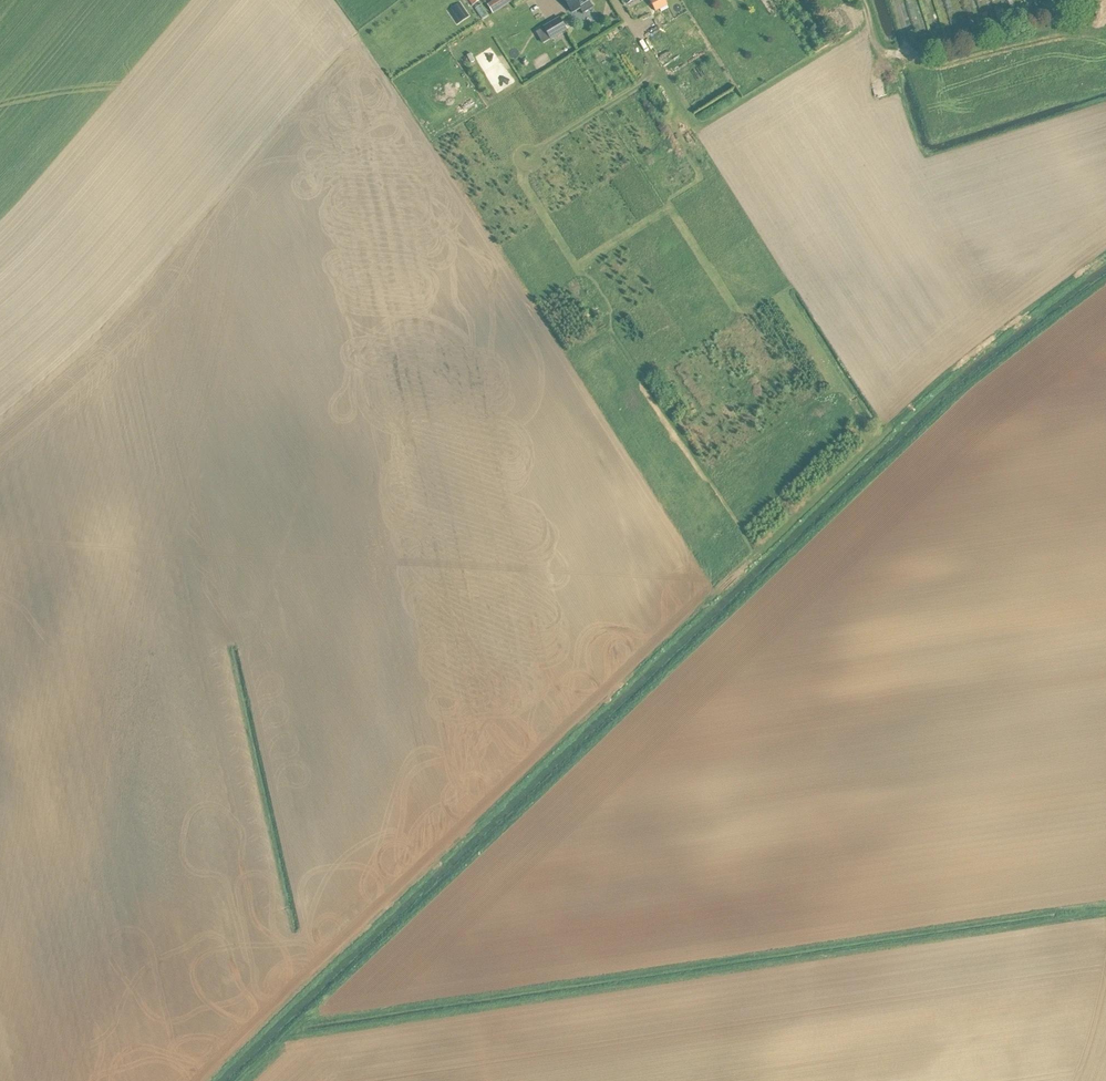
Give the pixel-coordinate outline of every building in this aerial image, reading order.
[(510,0),(497,0),(494,2),(499,10),(512,2),(510,0)] [(572,14),(580,9),(583,14),(582,14),(583,15),(594,8),(593,7),(592,8),(589,1),(590,0),(564,0),(572,14)] [(655,12),(668,6),(665,0),(649,0),(655,12)] [(559,19),(544,28),(551,40),(566,31),(559,19)]
